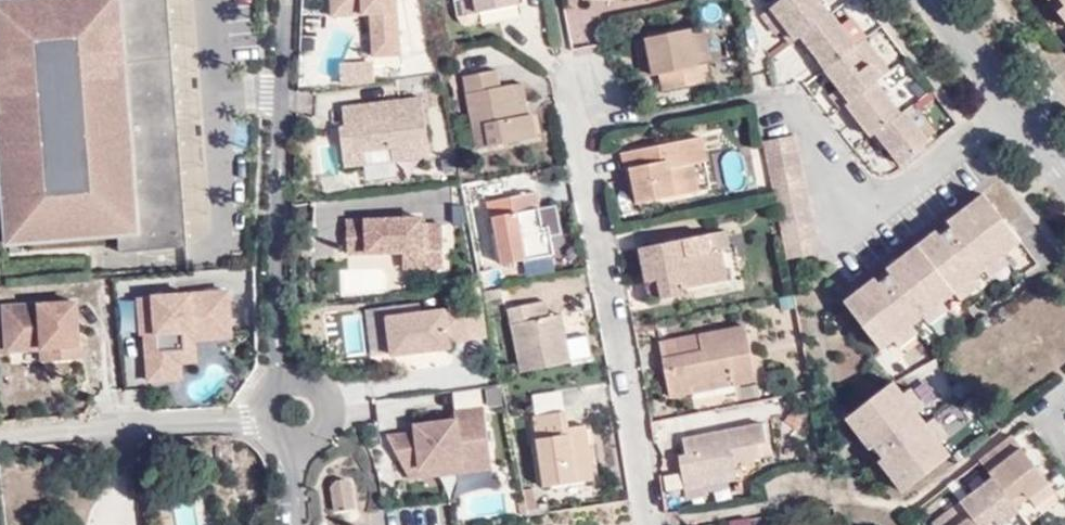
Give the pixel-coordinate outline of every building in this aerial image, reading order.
[(188,248),(168,0),(0,0),(0,134),(9,241),(116,235),(118,251),(188,248)] [(331,14),(370,13),(373,55),(373,56),(400,54),(396,0),(331,0),(331,14)] [(464,16),(479,12),(477,0),(461,0),(464,16)] [(479,12),(517,5),(516,0),(477,0),(479,12)] [(792,37),(795,35),(831,6),(826,0),(776,0),(762,11),(778,31),(785,27),(792,37)] [(857,39),(843,21),(831,6),(795,35),(807,51),(813,47),(825,63),(857,39)] [(853,14),(843,21),(857,39),(858,37),(865,32),(853,14)] [(716,56),(710,20),(696,23),(703,59),(713,58),(716,56)] [(703,59),(696,23),(653,33),(660,69),(665,67),(669,86),(716,76),(713,58),(703,59)] [(866,31),(865,32),(858,37),(876,59),(883,53),(866,31)] [(639,36),(646,72),(660,69),(653,33),(639,36)] [(843,103),(880,73),(884,70),(876,59),(858,37),(857,39),(825,63),(841,84),(833,91),(842,104),(843,103)] [(535,139),(525,85),(501,91),(497,68),(464,75),(474,125),(487,122),(491,148),(535,139)] [(858,112),(874,134),(906,108),(880,73),(843,103),(852,115),(858,112)] [(420,96),(343,106),(345,126),(339,126),(344,165),(364,163),(362,152),(365,151),(392,147),(394,159),(428,155),(420,96)] [(909,104),(906,108),(874,134),(886,149),(893,145),(903,158),(933,135),(909,104)] [(474,125),(478,150),(491,148),(487,122),(474,125)] [(638,163),(645,202),(706,190),(701,161),(712,159),(709,134),(628,149),(631,164),(638,163)] [(884,342),(899,331),(916,317),(931,306),(948,292),(962,281),(979,268),(994,256),(1011,243),(1025,231),(987,182),(950,212),(958,222),(950,227),(956,236),(943,246),(928,226),(901,248),(916,268),(904,277),(895,266),(884,274),(878,268),(848,293),(884,342)] [(547,219),(539,183),(489,192),(491,209),(496,208),(506,255),(560,244),(554,217),(547,219)] [(349,250),(404,248),(419,248),(419,264),(441,263),(440,220),(423,221),(422,213),(347,217),(349,250)] [(950,227),(941,216),(928,226),(943,246),(956,236),(950,227)] [(733,228),(646,246),(657,299),(692,291),(690,287),(733,278),(727,249),(736,248),(733,228)] [(1018,253),(1011,243),(994,256),(1002,266),(1018,253)] [(419,248),(404,248),(404,264),(419,264),(419,248)] [(916,268),(901,248),(889,258),(895,266),(904,277),(916,268)] [(986,278),(979,268),(962,281),(970,291),(986,278)] [(230,316),(228,291),(139,298),(141,332),(146,332),(149,379),(181,377),(180,361),(178,330),(193,329),(192,318),(230,316)] [(955,304),(948,292),(931,306),(939,316),(955,304)] [(573,357),(567,331),(564,311),(552,313),(548,299),(511,306),(523,368),(573,357)] [(76,302),(5,307),(7,349),(42,347),(43,360),(79,358),(76,302)] [(388,318),(393,353),(449,345),(448,340),(467,337),(463,308),(447,310),(388,318)] [(578,329),(575,309),(564,311),(567,331),(578,329)] [(691,367),(724,363),(727,378),(763,371),(752,313),(662,330),(671,389),(694,385),(691,367)] [(345,318),(348,354),(379,351),(376,315),(345,318)] [(231,335),(230,316),(192,318),(193,329),(178,330),(180,361),(195,360),(193,338),(231,335)] [(923,327),(916,317),(899,331),(907,340),(923,327)] [(691,367),(694,385),(727,378),(724,363),(691,367)] [(930,417),(920,405),(907,388),(894,371),(845,410),(868,439),(873,436),(883,447),(878,452),(902,481),(950,443),(943,434),(930,417)] [(916,381),(907,388),(920,405),(929,398),(916,381)] [(570,414),(568,399),(533,406),(545,478),(598,467),(588,411),(570,414)] [(453,416),(412,421),(413,428),(384,431),(407,474),(418,472),(417,462),(457,457),(458,467),(486,464),(479,404),(451,408),(453,416)] [(938,409),(930,417),(943,434),(952,426),(938,409)] [(696,479),(718,476),(741,472),(738,457),(751,455),(748,434),(770,429),(767,414),(685,429),(687,446),(681,447),(687,480),(696,479)] [(748,434),(751,455),(774,450),(770,429),(748,434)] [(983,457),(994,472),(1016,500),(1032,487),(1040,497),(1057,484),(1016,431),(983,457)] [(457,457),(417,462),(418,472),(458,467),(457,457)] [(1021,506),(1016,500),(994,472),(963,497),(973,510),(984,524),(997,524),(1021,506)] [(680,473),(664,475),(666,499),(682,498),(680,473)] [(721,494),(718,476),(696,479),(699,498),(721,494)] [(540,496),(537,478),(525,480),(527,499),(540,496)] [(330,510),(352,510),(353,481),(330,481),(330,510)] [(503,488),(457,494),(460,516),(506,511),(503,488)] [(973,510),(963,497),(936,519),(940,524),(954,524),(973,510)] [(973,510),(954,524),(984,524),(973,510)]
